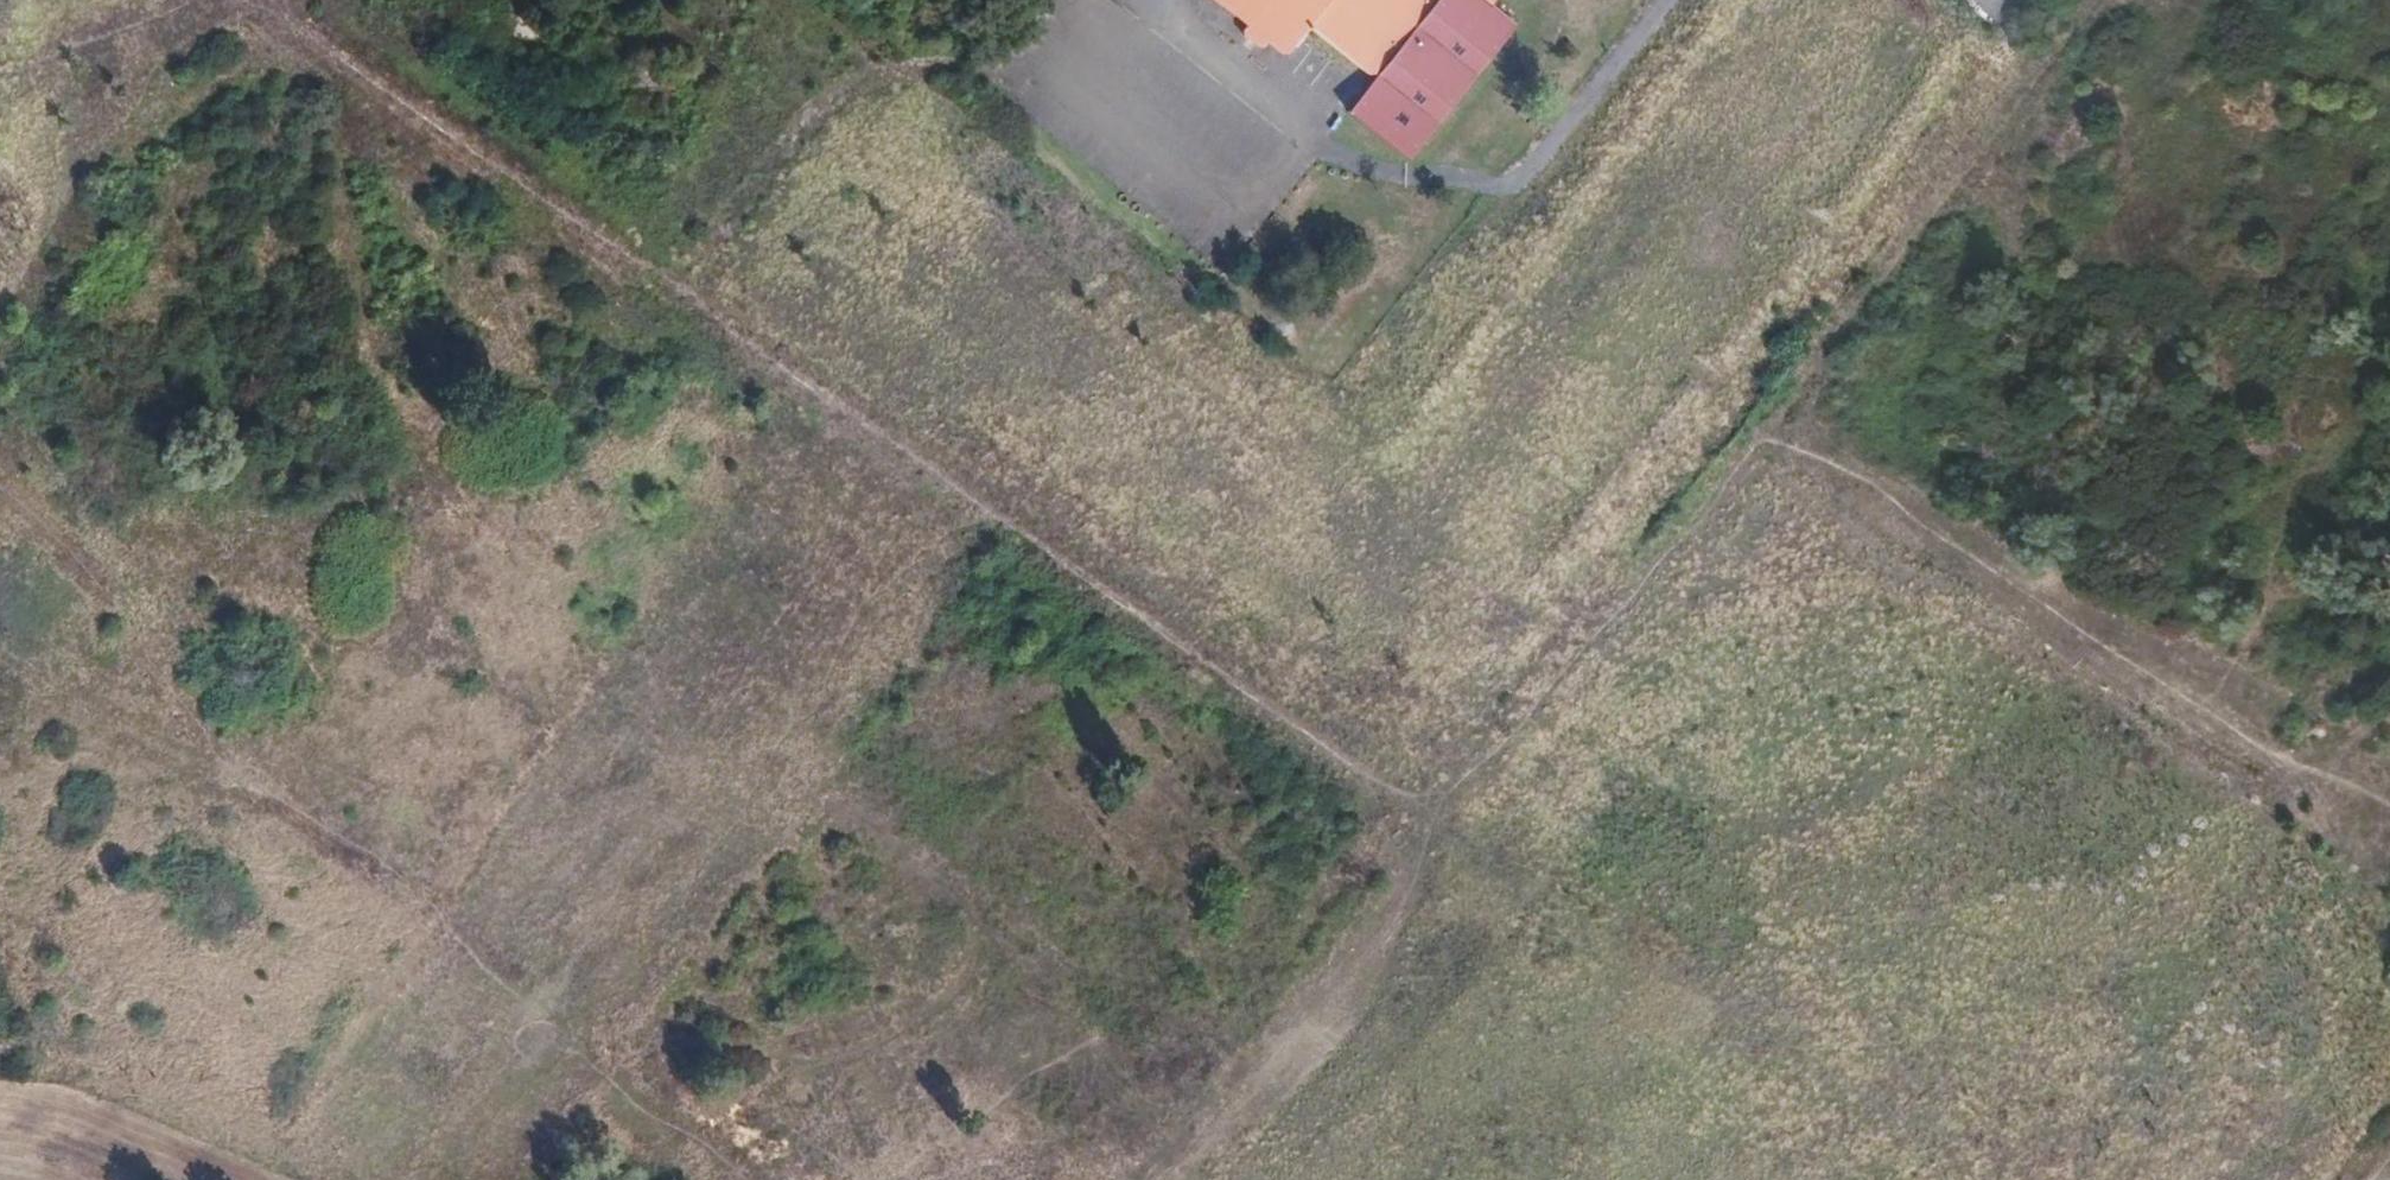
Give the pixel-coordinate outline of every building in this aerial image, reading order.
[(1494,0),(1214,0),(1246,26),(1244,31),(1244,36),(1251,42),(1257,46),(1261,46),(1265,46),(1267,43),(1281,53),(1283,54),(1287,53),(1291,50),(1307,29),(1368,74),(1371,77),(1348,105),(1410,155),(1515,23),(1491,4),(1494,0)]
